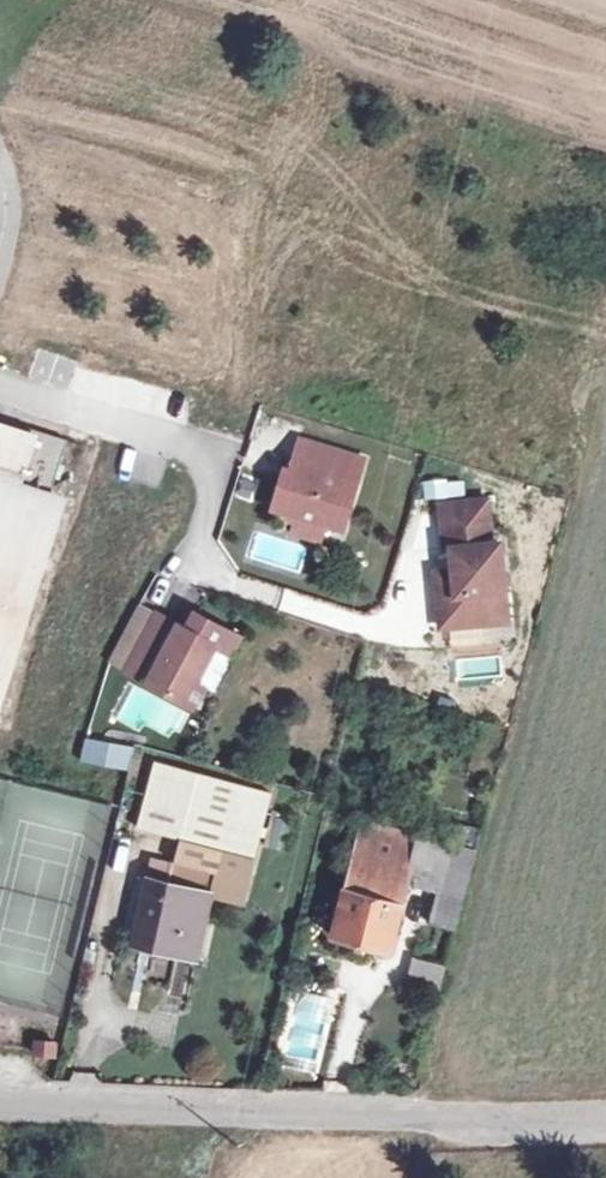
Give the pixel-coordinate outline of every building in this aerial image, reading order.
[(23,450),(26,438),(0,431),(0,443),(23,450)] [(26,438),(23,450),(0,443),(0,708),(63,512),(47,508),(67,444),(29,432),(26,438)] [(345,478),(350,463),(298,448),(289,480),(286,489),(280,487),(272,516),(295,522),(324,531),(342,536),(354,491),(343,488),(345,478)] [(283,478),(280,487),(286,489),(289,480),(283,478)] [(343,488),(354,491),(357,481),(345,478),(343,488)] [(426,498),(466,496),(465,479),(425,481),(426,498)] [(503,598),(499,549),(492,550),(487,506),(441,510),(445,555),(451,555),(453,578),(454,588),(437,590),(440,634),(492,630),(489,600),(503,598)] [(295,522),(290,540),(319,548),(324,531),(295,522)] [(435,579),(437,590),(454,588),(453,578),(435,579)] [(506,628),(503,598),(489,600),(492,630),(506,628)] [(195,620),(185,614),(177,630),(186,635),(195,620)] [(177,630),(158,620),(127,676),(194,711),(205,690),(197,686),(213,655),(223,635),(195,620),(186,635),(177,630)] [(223,635),(213,655),(229,664),(239,643),(223,635)] [(89,737),(84,759),(94,761),(98,738),(89,737)] [(98,738),(94,761),(130,768),(136,746),(98,738)] [(152,776),(147,798),(256,824),(261,803),(152,776)] [(256,824),(147,798),(136,841),(216,859),(211,880),(178,873),(173,892),(149,888),(135,947),(196,961),(210,903),(238,909),(256,824)] [(405,883),(418,838),(361,823),(329,948),(360,957),(363,946),(387,952),(405,883)] [(405,883),(446,895),(457,848),(418,838),(405,883)] [(481,855),(457,848),(446,895),(439,925),(460,931),(481,855)] [(442,994),(450,967),(421,959),(413,987),(442,994)] [(58,1056),(59,1039),(35,1037),(33,1055),(58,1056)]
